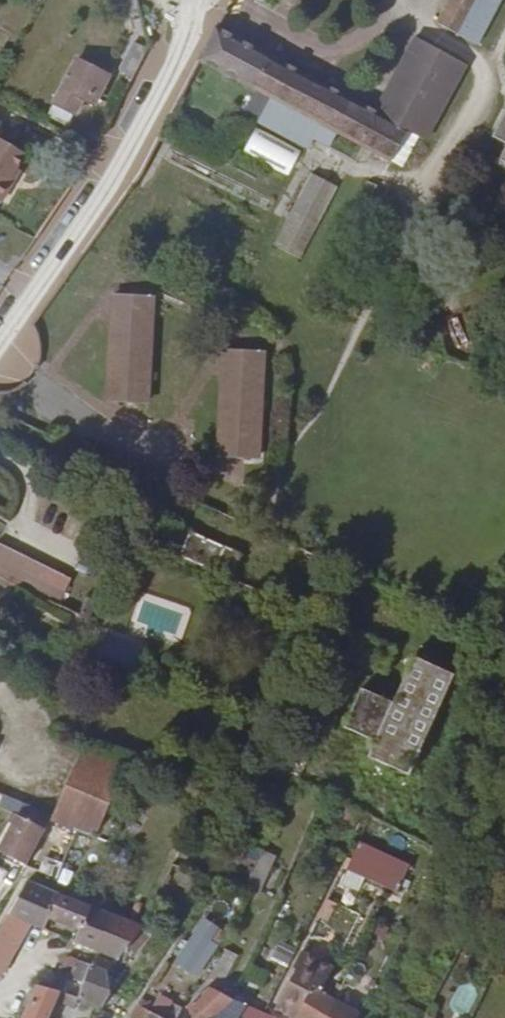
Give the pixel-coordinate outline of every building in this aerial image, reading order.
[(137,0),(125,0),(129,16),(140,12),(137,0)] [(438,22),(478,43),(501,0),(451,0),(438,22)] [(215,26),(198,60),(254,89),(241,113),(304,148),(310,138),(326,147),(335,132),(362,148),(389,163),(407,131),(374,113),(215,26)] [(415,38),(374,113),(407,131),(425,141),(465,65),(415,38)] [(120,71),(132,77),(147,49),(135,43),(120,71)] [(74,115),(81,100),(85,93),(97,99),(108,75),(76,60),(53,104),(74,115)] [(85,93),(81,100),(93,105),(97,99),(85,93)] [(492,136),(504,144),(504,111),(492,136)] [(243,152),(291,173),(301,151),(253,130),(243,152)] [(12,182),(8,180),(15,167),(24,154),(0,139),(0,202),(1,202),(12,182)] [(389,163),(362,148),(356,158),(373,168),(374,165),(385,171),(389,163)] [(8,180),(12,182),(19,169),(15,167),(8,180)] [(299,259),(337,186),(311,172),(273,245),(299,259)] [(146,401),(151,296),(113,295),(108,400),(146,401)] [(257,457),(262,351),(223,349),(218,456),(257,457)] [(189,531),(173,523),(162,549),(178,557),(189,531)] [(240,554),(189,531),(178,557),(229,578),(240,554)] [(59,605),(71,578),(0,547),(0,578),(59,605)] [(133,674),(139,658),(141,652),(101,638),(93,661),(133,674)] [(304,654),(317,659),(322,647),(309,643),(304,654)] [(67,645),(65,652),(73,655),(76,648),(67,645)] [(396,759),(413,767),(453,674),(413,656),(392,702),(375,741),(368,756),(392,767),(396,759)] [(133,674),(140,676),(145,659),(139,658),(133,674)] [(375,741),(392,702),(360,687),(342,727),(375,741)] [(288,738),(292,731),(280,726),(278,731),(285,734),(284,736),(288,738)] [(230,747),(242,752),(248,737),(237,731),(230,747)] [(83,751),(53,818),(88,834),(91,830),(96,833),(125,769),(83,751)] [(409,774),(413,767),(396,759),(392,767),(409,774)] [(1,796),(0,799),(0,809),(9,814),(15,801),(1,796)] [(9,814),(15,816),(0,847),(0,851),(26,865),(53,818),(15,801),(9,814)] [(355,826),(363,811),(351,805),(344,820),(355,826)] [(397,893),(409,864),(358,840),(350,858),(348,856),(343,868),(397,893)] [(244,887),(253,890),(259,893),(275,859),(261,852),(244,887)] [(40,870),(56,877),(62,862),(45,856),(40,870)] [(57,893),(26,881),(0,928),(0,941),(14,950),(30,923),(43,929),(48,916),(57,893)] [(166,892),(160,889),(154,903),(160,906),(166,892)] [(87,905),(57,893),(48,916),(79,929),(87,905)] [(337,903),(327,899),(318,916),(327,921),(337,903)] [(133,923),(142,905),(136,902),(127,920),(133,923)] [(97,951),(110,914),(87,905),(79,929),(74,941),(97,951)] [(117,959),(126,946),(142,927),(133,923),(127,920),(110,914),(97,951),(117,959)] [(188,944),(184,950),(177,961),(198,975),(217,945),(210,940),(217,927),(204,919),(188,944)] [(136,954),(156,927),(145,922),(142,927),(126,946),(136,954)] [(179,946),(184,950),(188,944),(183,940),(179,946)] [(0,941),(0,975),(14,950),(0,941)] [(289,964),(294,949),(276,943),(271,958),(289,964)] [(224,949),(211,974),(223,980),(237,956),(224,949)] [(321,991),(333,968),(300,951),(292,967),(295,969),(274,1008),(293,1017),(295,1017),(312,986),(321,991)] [(62,963),(73,967),(76,959),(70,956),(63,958),(62,963)] [(77,998),(101,1008),(109,994),(108,971),(114,963),(97,956),(92,964),(76,959),(73,967),(69,978),(82,983),(77,998)] [(56,1000),(60,992),(37,985),(35,989),(26,1009),(22,1017),(47,1017),(56,1000)] [(334,999),(321,991),(312,986),(295,1017),(323,1017),(334,999)] [(21,1007),(26,1009),(35,989),(30,987),(21,1007)] [(229,996),(210,988),(187,1009),(183,1017),(207,1017),(208,1015),(229,996)] [(75,1007),(77,998),(60,992),(56,1000),(75,1007)] [(359,1013),(344,1004),(346,998),(337,992),(334,999),(323,1017),(356,1017),(359,1013)] [(229,996),(208,1015),(207,1017),(235,1017),(245,1003),(229,996)] [(149,1011),(151,1006),(139,1000),(128,1017),(146,1017),(149,1011)] [(162,1017),(176,1017),(181,1007),(171,1002),(165,1014),(151,1006),(149,1011),(162,1017)] [(263,1012),(245,1003),(235,1017),(276,1017),(263,1012)] [(418,1017),(399,1007),(394,1017),(417,1017),(418,1017)]
